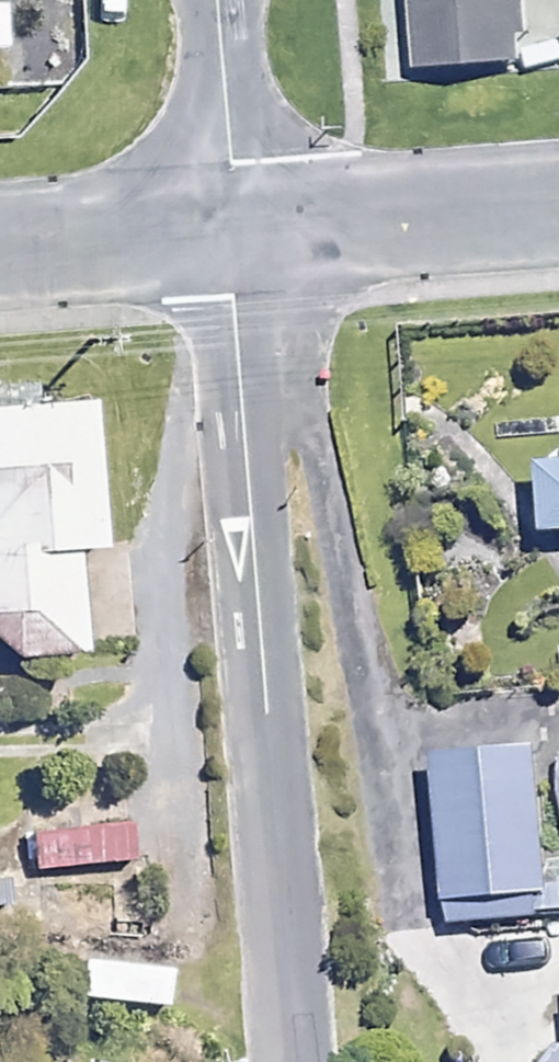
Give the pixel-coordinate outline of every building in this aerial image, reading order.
[(416,63),(518,58),(515,0),(413,0),(416,63)] [(2,383),(4,404),(0,405),(0,646),(9,655),(85,648),(77,547),(103,545),(91,398),(29,403),(28,381),(2,383)] [(531,435),(539,525),(558,523),(558,433),(531,435)] [(529,743),(426,752),(441,921),(544,912),(529,743)] [(133,817),(41,823),(43,867),(136,861),(133,817)] [(168,959),(73,959),(74,1006),(169,1006),(168,959)] [(526,1056),(526,1061),(558,1061),(558,1053),(526,1056)]
